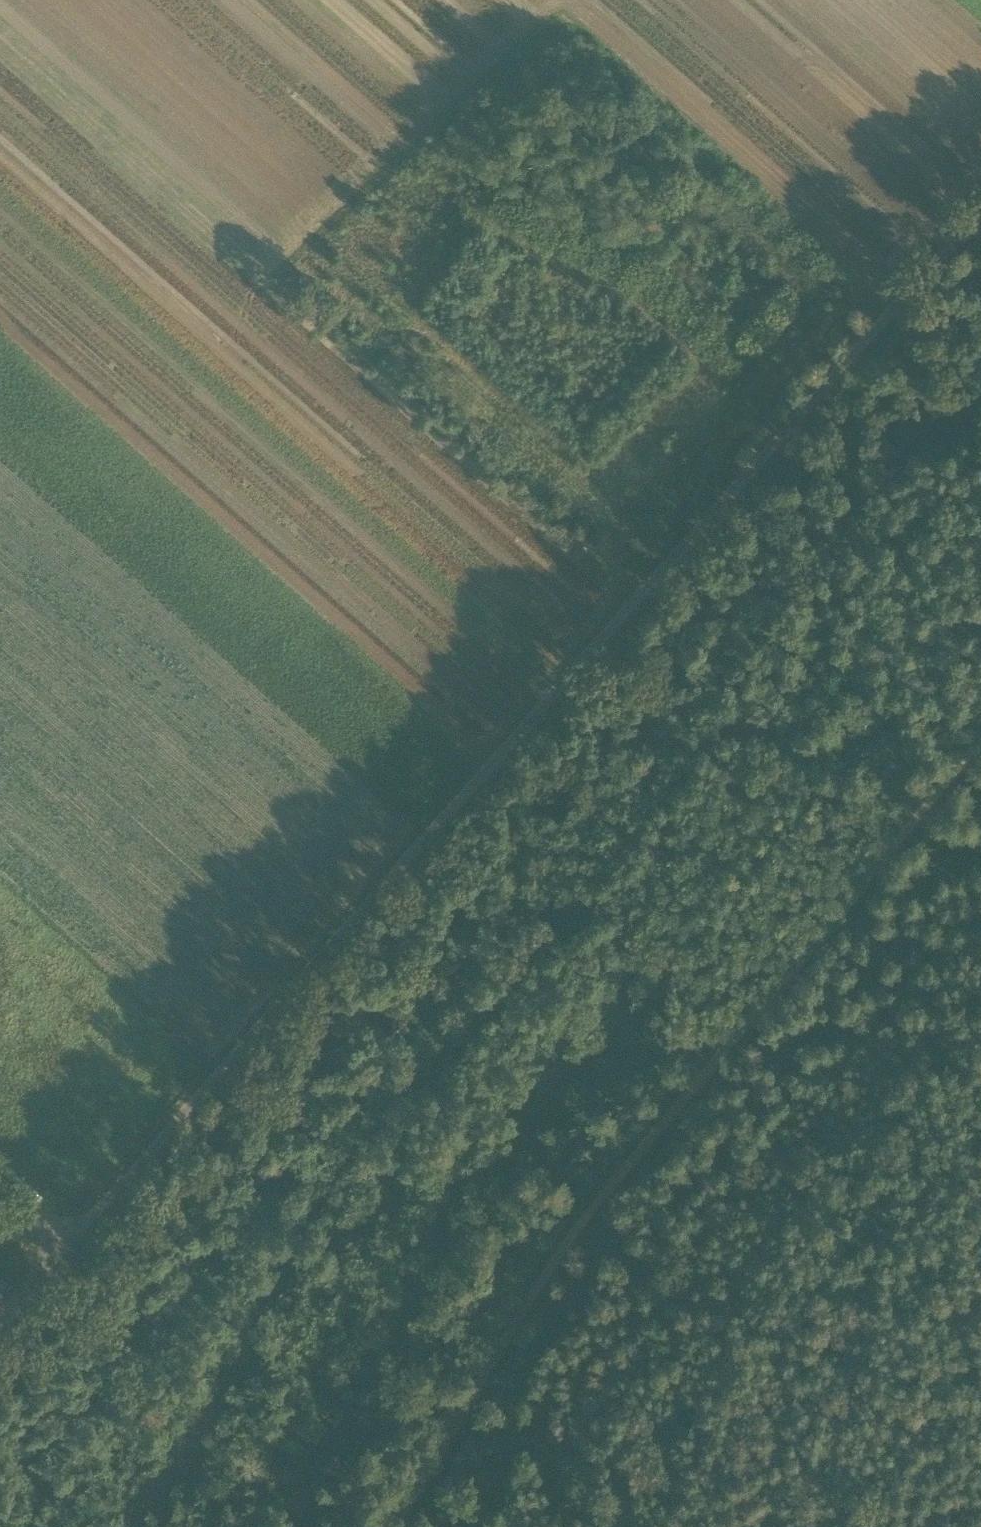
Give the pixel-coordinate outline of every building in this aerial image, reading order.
[(50,1275),(50,1278),(52,1281),(56,1281),(65,1273),(58,1266),(50,1275)]
